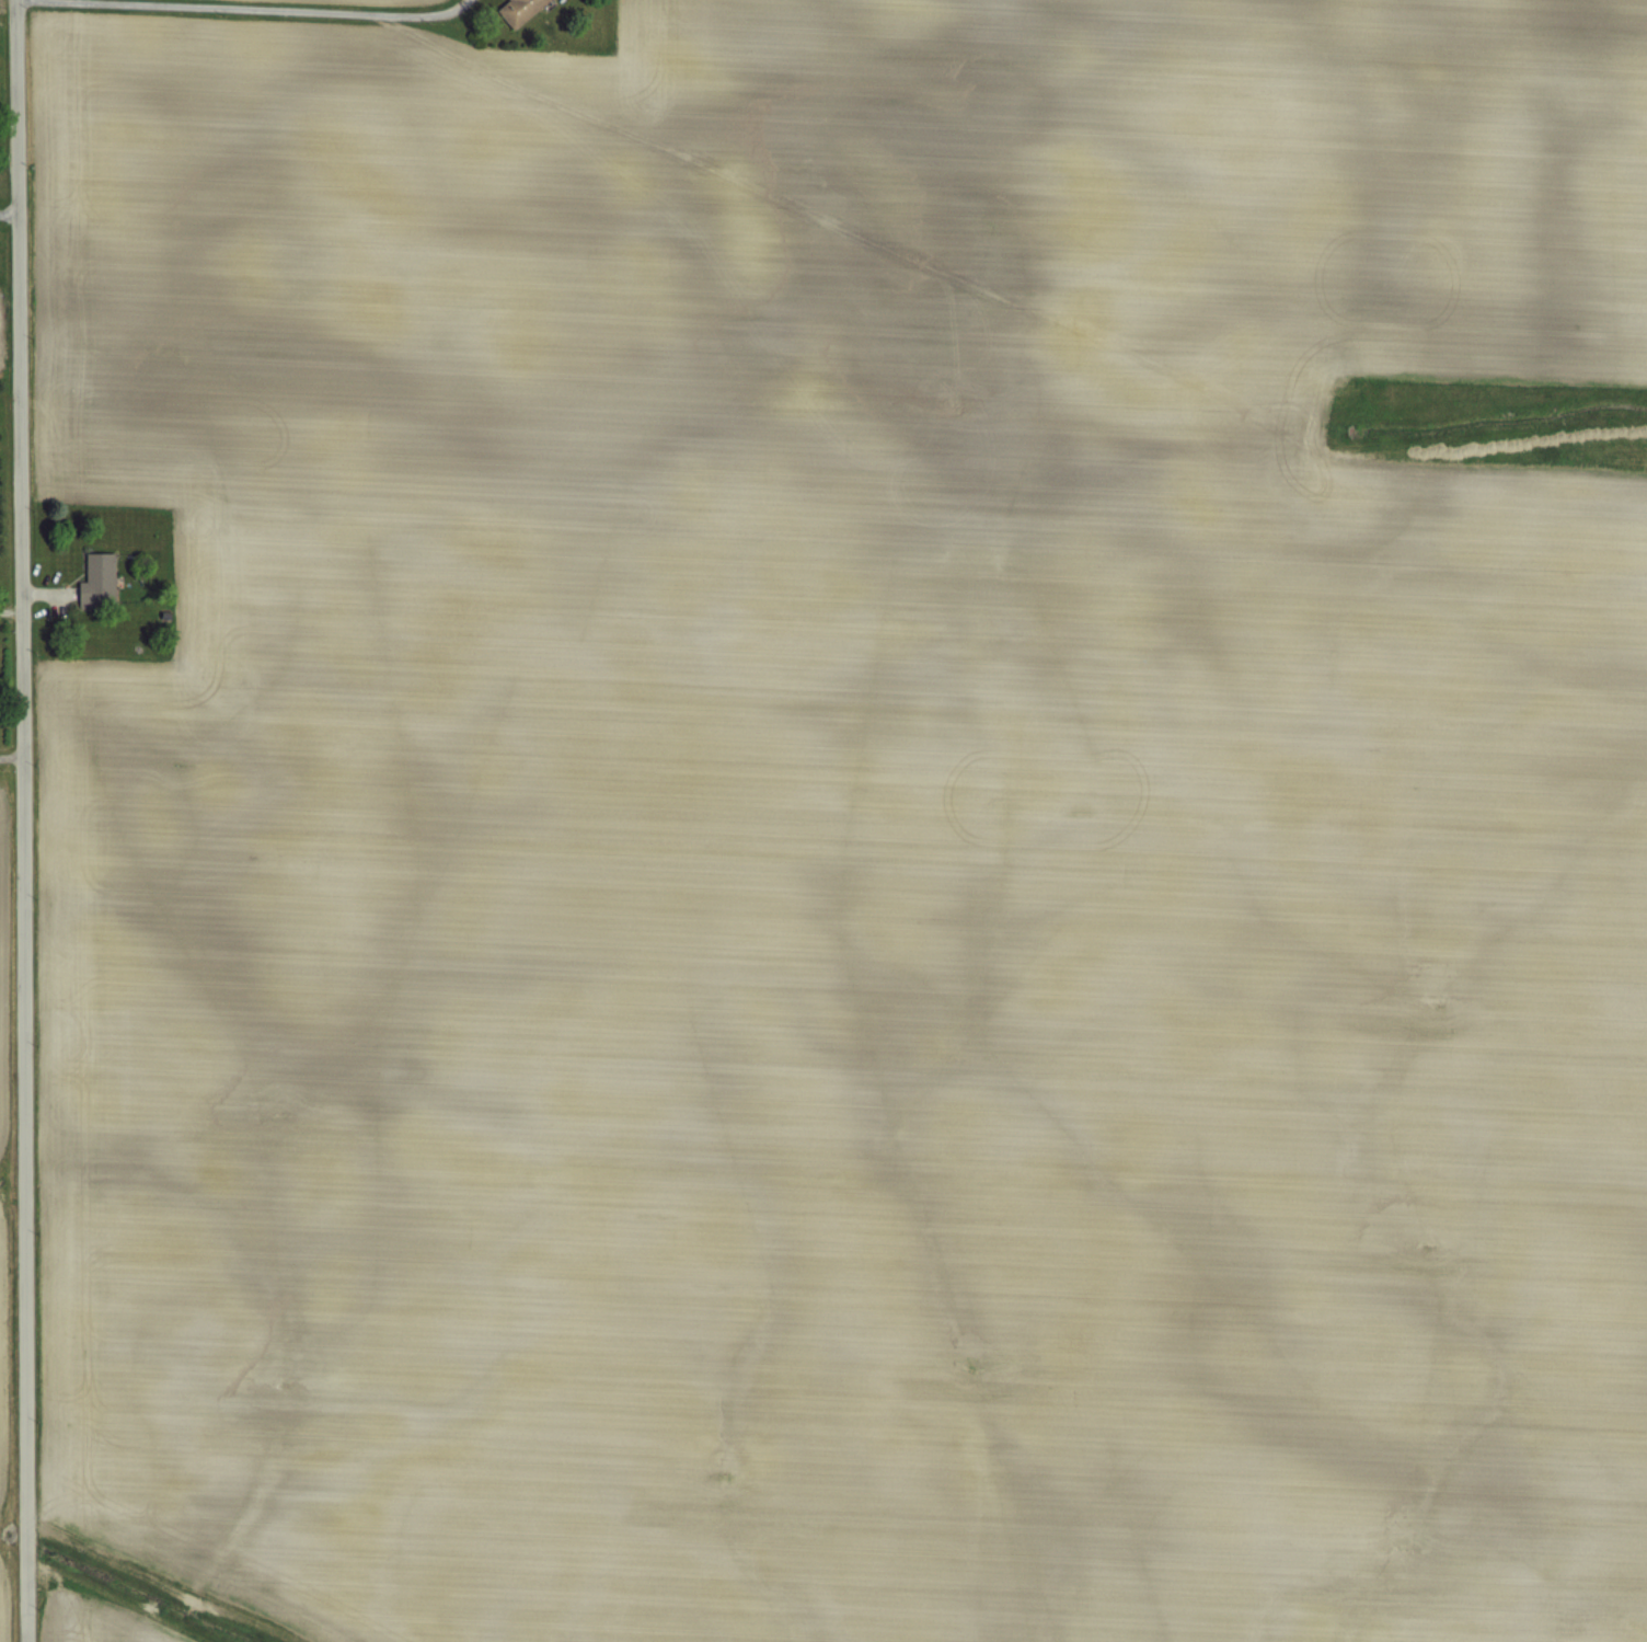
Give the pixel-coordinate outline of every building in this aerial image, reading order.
[(546,0),(500,0),(494,5),(512,27),(546,0)] [(114,551),(86,551),(86,580),(78,580),(78,604),(114,604),(114,551)]
